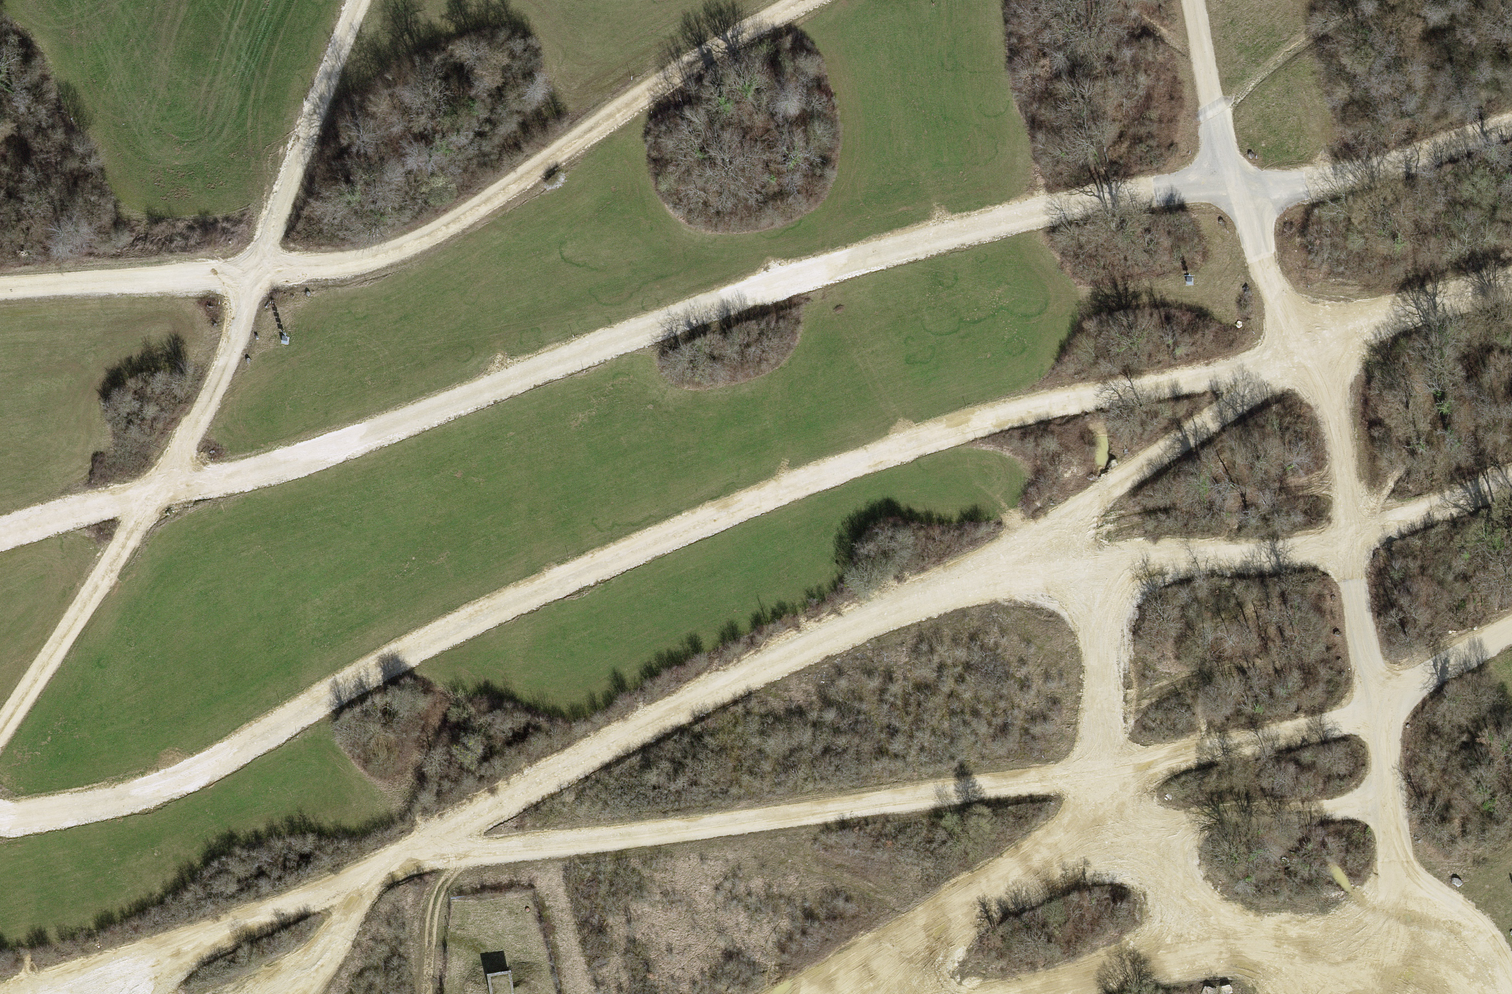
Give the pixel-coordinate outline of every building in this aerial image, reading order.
[(489,982),(491,993),(511,993),(509,980),(489,982)]
